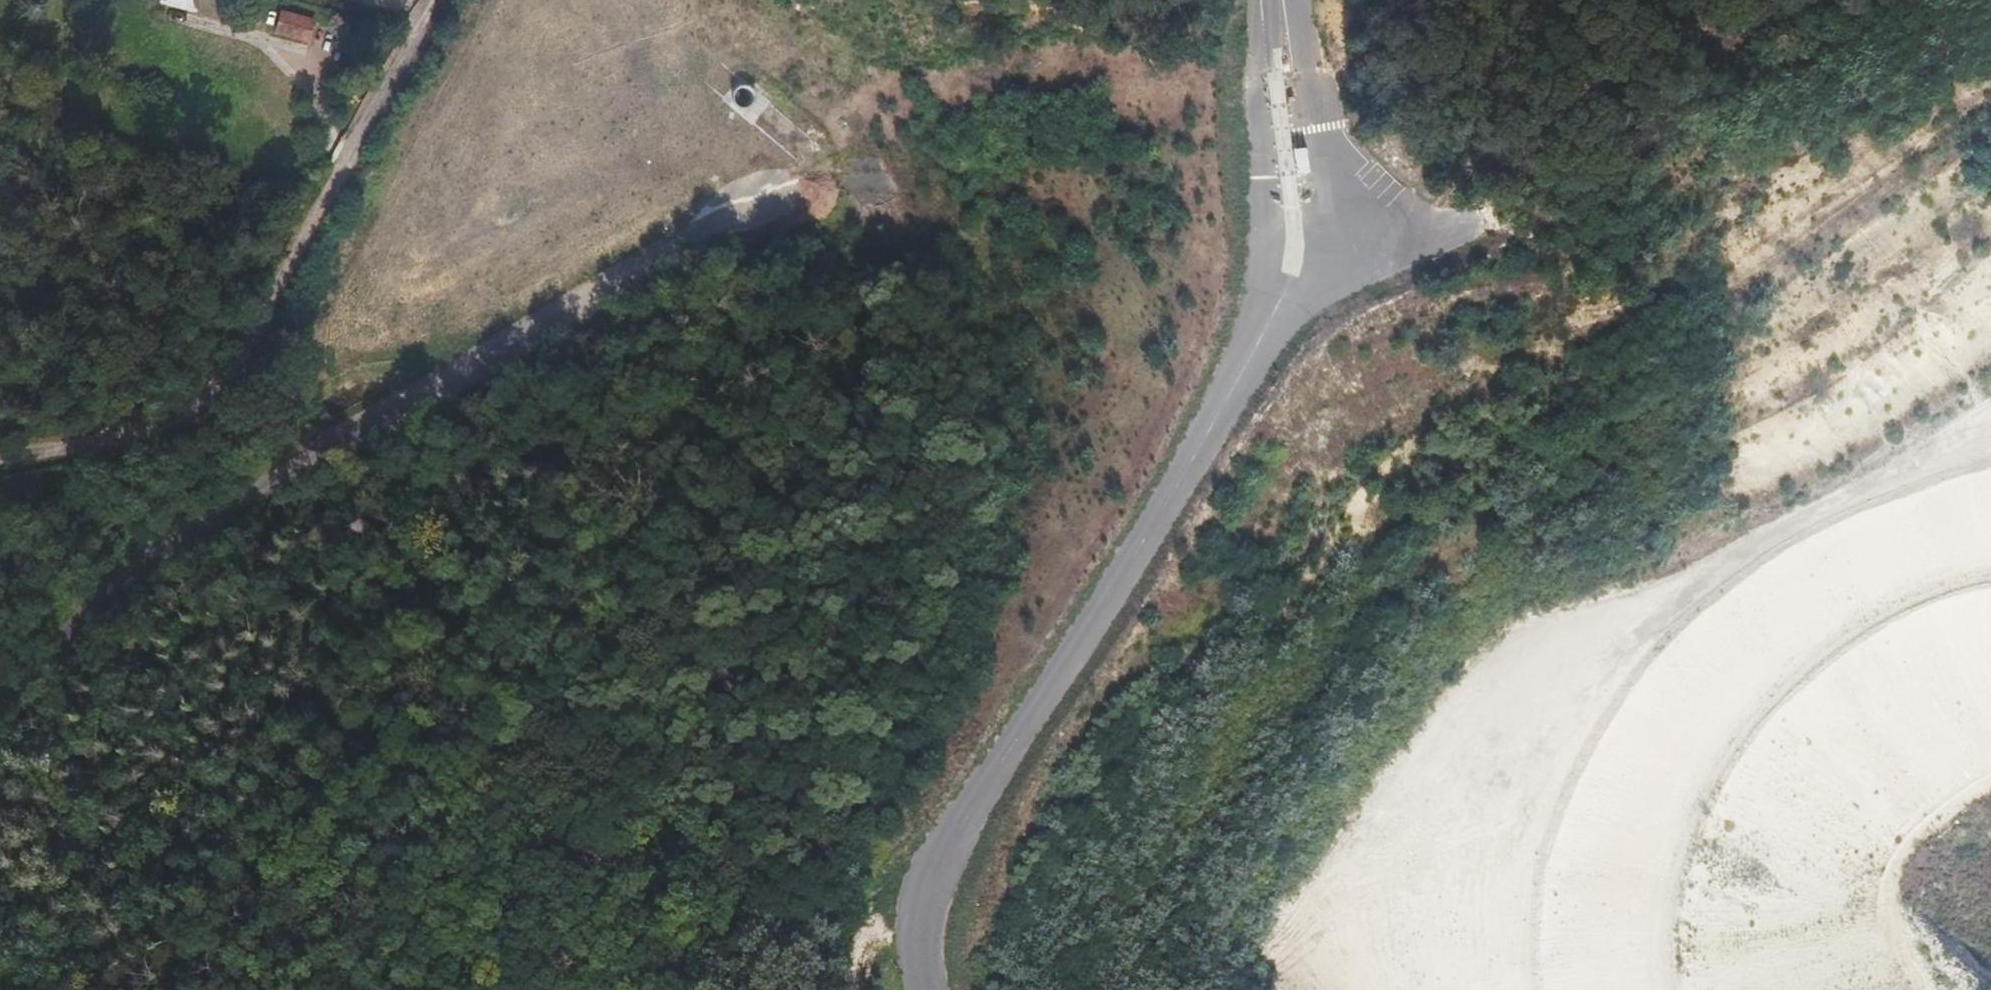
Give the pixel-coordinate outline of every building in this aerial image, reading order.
[(309,35),(315,13),(284,4),(278,26),(309,35)] [(1310,149),(1288,149),(1290,185),(1311,184),(1310,149)]
